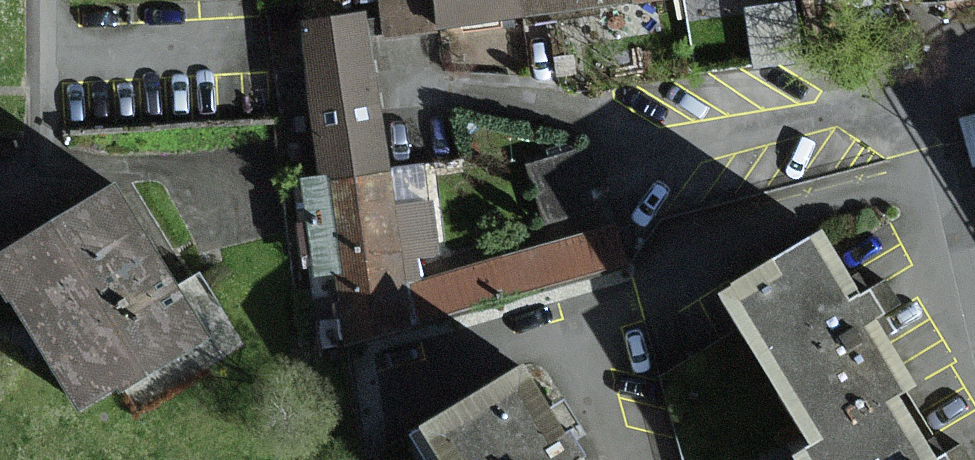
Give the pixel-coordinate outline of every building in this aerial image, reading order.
[(529,10),(528,0),(384,0),(388,29),(529,10)] [(599,0),(528,0),(529,10),(599,0)] [(328,15),(307,17),(328,172),(337,170),(337,176),(393,169),(372,9),(328,15)] [(959,113),(972,166),(974,166),(974,109),(959,113)] [(440,250),(428,164),(393,169),(337,176),(337,170),(328,172),(302,175),(312,251),(317,250),(320,271),(344,268),(353,337),(417,319),(412,281),(425,277),(422,252),(440,250)] [(134,178),(0,261),(0,263),(88,404),(223,321),(134,178)] [(733,283),(755,320),(822,434),(907,385),(926,374),(890,312),(902,305),(885,276),(874,283),(838,222),(733,283)] [(629,261),(618,224),(425,277),(412,281),(417,319),(629,261)] [(541,356),(411,431),(428,459),(602,459),(541,356)] [(907,385),(822,434),(806,444),(815,459),(971,459),(960,441),(945,450),(907,385)]
